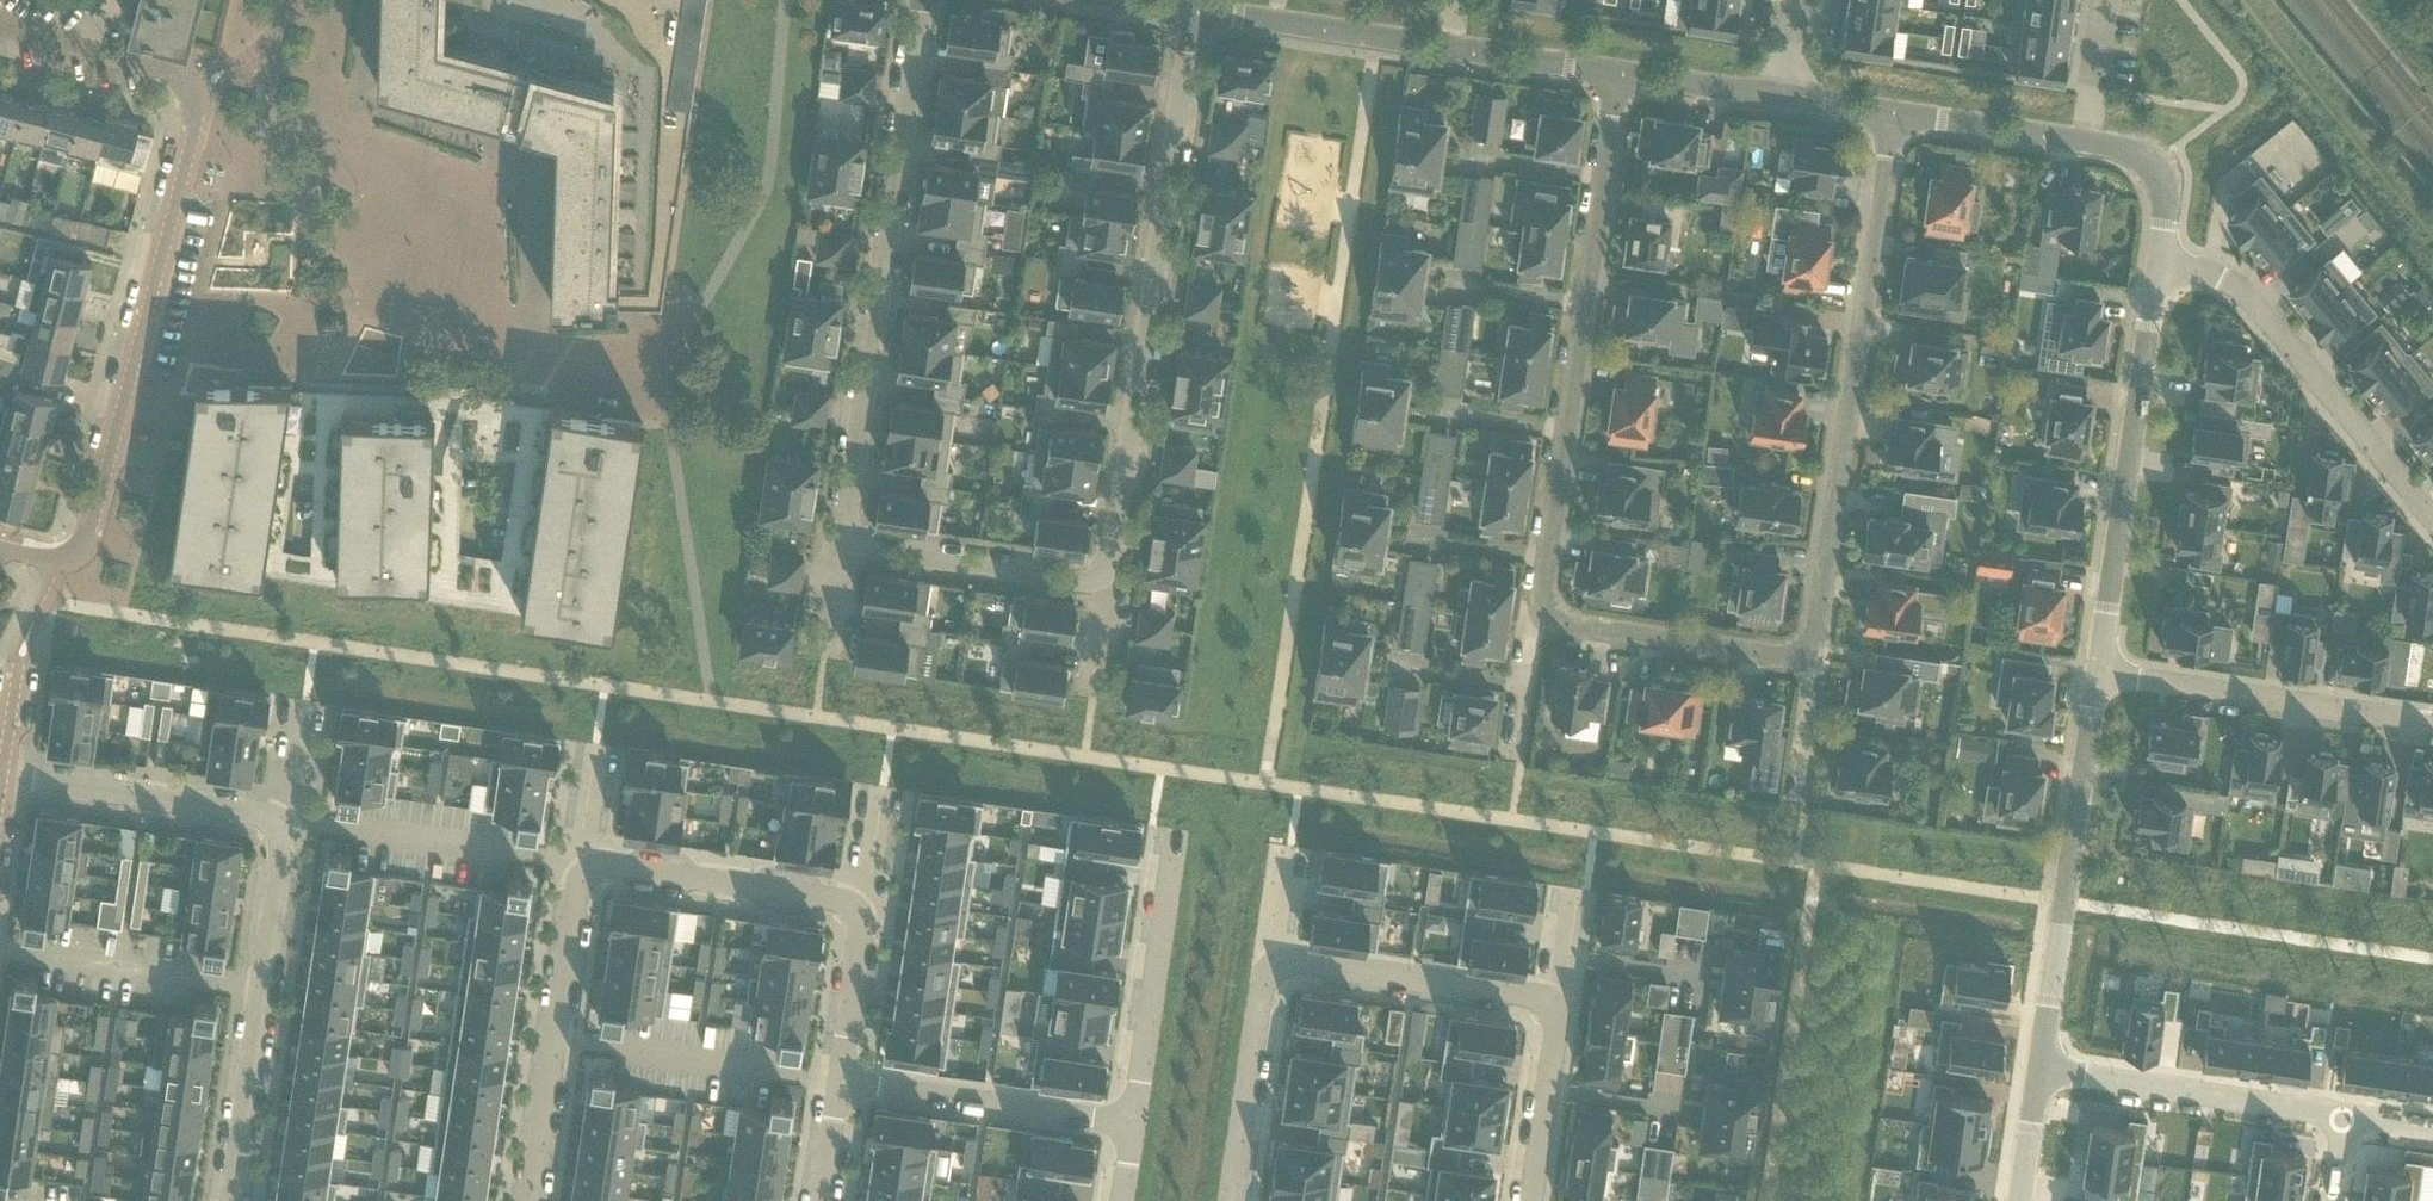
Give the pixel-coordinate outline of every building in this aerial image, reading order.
[(132,30),(186,44),(195,9),(197,0),(139,0),(132,30)] [(556,134),(551,303),(661,307),(707,0),(381,0),(378,87),(556,134)] [(833,28),(836,28),(835,36),(876,42),(877,34),(880,35),(885,4),(855,0),(837,0),(833,28)] [(1557,7),(1571,9),(1572,0),(1509,0),(1557,7)] [(1691,0),(1681,0),(1677,24),(1734,33),(1738,7),(1691,0)] [(1846,24),(1893,30),(1897,5),(1863,0),(1849,0),(1846,24)] [(2012,21),(2069,29),(2073,3),(2049,0),(2016,0),(2012,21)] [(951,14),(946,45),(984,50),(982,65),(1012,69),(1014,53),(1007,52),(1010,29),(999,27),(1000,21),(951,14)] [(2012,21),(2012,22),(2022,24),(2019,49),(2066,55),(2069,29),(2012,21)] [(1952,38),(1954,24),(1945,23),(1943,37),(1949,38),(1952,38)] [(1846,24),(1842,49),(1889,56),(1893,30),(1846,24)] [(1971,26),(1961,25),(1959,39),(1969,41),(1971,26)] [(1069,61),(1067,77),(1083,79),(1113,84),(1115,70),(1154,75),(1158,45),(1132,41),(1134,33),(1112,29),(1111,38),(1109,37),(1105,66),(1086,64),(1069,61)] [(1950,52),(1952,38),(1949,38),(1943,37),(1941,51),(1950,52)] [(1967,55),(1969,41),(1959,39),(1957,53),(1967,55)] [(2019,49),(2015,74),(2062,81),(2066,55),(2019,49)] [(1271,61),(1224,54),(1219,85),(1222,85),(1221,93),(1263,99),(1264,91),(1267,92),(1271,61)] [(937,104),(937,105),(986,112),(985,116),(998,118),(1002,118),(1007,85),(1010,85),(1012,69),(982,65),(980,79),(943,74),(938,104),(937,104)] [(843,82),(873,86),(875,71),(845,67),(843,82)] [(1083,79),(1081,96),(1088,97),(1084,126),(1145,135),(1145,134),(1144,134),(1148,104),(1111,99),(1113,84),(1083,79)] [(873,86),(843,82),(841,97),(871,101),(873,86)] [(1,136),(13,139),(24,98),(0,92),(0,136),(1,136)] [(1492,94),(1478,92),(1475,111),(1489,113),(1492,94)] [(1506,96),(1492,94),(1489,113),(1503,115),(1506,96)] [(24,98),(13,139),(27,143),(40,146),(50,105),(24,98)] [(1574,155),(1580,118),(1564,115),(1566,103),(1544,100),(1542,119),(1530,117),(1527,143),(1538,145),(1537,149),(1574,155)] [(1401,106),(1395,145),(1441,152),(1445,123),(1444,123),(1447,104),(1424,101),(1423,110),(1401,106)] [(41,146),(38,156),(64,163),(67,153),(77,112),(50,105),(40,146),(41,146)] [(937,105),(933,134),(971,140),(969,154),(999,159),(1001,143),(994,142),(998,118),(985,116),(986,112),(937,105)] [(80,163),(93,166),(94,159),(105,119),(77,112),(67,153),(82,157),(80,163)] [(105,119),(94,159),(143,172),(153,134),(150,134),(150,135),(135,131),(137,121),(106,113),(105,119)] [(1704,163),(1709,133),(1695,131),(1696,124),(1645,117),(1640,154),(1704,163)] [(1212,136),(1241,141),(1244,126),(1214,121),(1212,136)] [(1073,153),(1070,169),(1100,174),(1102,159),(1141,165),(1145,135),(1084,126),(1084,127),(1095,129),(1091,156),(1073,153)] [(1765,143),(1767,129),(1753,127),(1751,141),(1765,143)] [(818,130),(814,161),(862,168),(864,153),(863,153),(865,137),(818,130)] [(1212,136),(1210,151),(1239,155),(1241,141),(1212,136)] [(1846,146),(1794,139),(1789,170),(1799,171),(1797,187),(1829,191),(1831,176),(1841,178),(1846,146)] [(1441,152),(1395,145),(1389,183),(1435,190),(1441,152)] [(928,163),(924,192),(985,201),(992,202),(996,175),(999,159),(969,154),(967,169),(928,163)] [(814,161),(809,191),(812,192),(811,199),(829,202),(830,194),(839,196),(856,198),(859,183),(860,183),(862,168),(814,161)] [(1932,178),(1925,229),(1962,234),(1964,225),(1975,227),(1979,202),(1968,200),(1972,169),(1941,165),(1939,179),(1932,178)] [(1697,196),(1697,198),(1738,204),(1743,170),(1720,167),(1718,178),(1701,175),(1697,196)] [(1070,169),(1068,185),(1075,186),(1087,188),(1083,216),(1132,223),(1136,194),(1098,188),(1100,174),(1070,169)] [(2246,204),(2228,220),(2245,240),(2247,242),(2278,216),(2287,209),(2285,206),(2259,175),(2237,193),(2246,204)] [(1518,194),(1513,227),(1525,229),(1563,235),(1569,189),(1548,186),(1520,182),(1518,194)] [(2091,243),(2099,191),(2068,186),(2066,196),(2051,194),(2047,226),(2062,229),(2060,238),(2091,243)] [(1201,203),(1199,218),(1247,225),(1251,194),(1204,187),(1202,203),(1201,203)] [(925,194),(921,224),(958,230),(956,244),(986,248),(988,232),(981,231),(985,201),(924,192),(924,194),(925,194)] [(22,223),(27,206),(28,201),(12,196),(11,201),(0,198),(0,217),(22,223)] [(1663,262),(1666,240),(1676,241),(1681,204),(1648,199),(1646,215),(1631,213),(1628,234),(1626,233),(1623,253),(1625,254),(1624,257),(1663,262)] [(1476,202),(1462,200),(1459,219),(1473,222),(1476,202)] [(1476,202),(1473,222),(1487,224),(1490,205),(1476,202)] [(1722,204),(1720,219),(1734,221),(1736,206),(1722,204)] [(27,206),(22,223),(48,230),(53,212),(27,206)] [(2337,206),(2328,214),(2338,225),(2347,218),(2337,206)] [(992,209),(993,221),(1003,220),(1004,247),(1023,246),(1022,208),(992,209)] [(2278,216),(2247,242),(2264,263),(2272,257),(2282,267),(2314,240),(2287,209),(2278,216)] [(2365,209),(2356,217),(2368,231),(2377,224),(2365,209)] [(53,212),(48,230),(70,236),(70,235),(75,217),(53,212)] [(1059,243),(1057,259),(1087,263),(1089,249),(1126,254),(1131,224),(1132,224),(1132,223),(1083,216),(1071,214),(1066,244),(1059,243)] [(82,216),(77,236),(124,248),(129,228),(82,216)] [(1199,218),(1194,248),(1242,255),(1247,225),(1199,218)] [(1473,222),(1459,219),(1456,238),(1470,241),(1473,222)] [(1830,226),(1793,220),(1783,285),(1814,290),(1816,276),(1823,276),(1830,226)] [(1487,224),(1473,222),(1470,241),(1484,243),(1487,224)] [(1513,227),(1509,258),(1521,260),(1519,275),(1540,278),(1542,265),(1558,268),(1563,235),(1525,229),(1513,227)] [(819,245),(849,249),(851,234),(821,230),(819,245)] [(1406,247),(1407,237),(1382,234),(1376,272),(1422,279),(1426,250),(1406,247)] [(38,235),(27,277),(36,279),(38,280),(84,292),(91,264),(80,261),(84,247),(38,235)] [(2037,273),(2041,245),(2025,242),(2020,270),(2021,270),(2029,272),(2037,273)] [(915,253),(911,283),(971,292),(975,264),(983,265),(986,248),(956,244),(954,258),(915,253)] [(849,249),(819,245),(817,260),(847,264),(849,249)] [(1944,314),(1946,301),(1958,302),(1966,249),(1936,245),(1934,260),(1907,256),(1899,308),(1944,314)] [(794,293),(790,323),(838,330),(840,315),(839,315),(841,299),(807,294),(812,258),(797,256),(792,286),(800,287),(799,293),(794,293)] [(1057,259),(1054,275),(1062,276),(1057,305),(1118,314),(1123,283),(1085,278),(1087,263),(1057,259)] [(2309,317),(2349,283),(2350,283),(2329,259),(2289,293),(2306,313),(2309,317)] [(2021,270),(2018,286),(2026,288),(2029,272),(2021,270)] [(1422,279),(1376,272),(1371,311),(1416,317),(1422,279)] [(29,308),(76,320),(84,292),(38,280),(36,279),(29,308)] [(2399,282),(2388,291),(2397,302),(2408,293),(2399,282)] [(2414,292),(2423,302),(2432,293),(2432,291),(2425,282),(2414,292)] [(2359,294),(2350,283),(2349,283),(2309,317),(2307,319),(2315,329),(2318,327),(2326,337),(2344,321),(2352,330),(2353,332),(2375,314),(2373,311),(2359,294)] [(1188,299),(1217,303),(1219,288),(1190,284),(1188,299)] [(1698,285),(1696,300),(1724,304),(1725,292),(1726,290),(1698,285)] [(1725,292),(1724,304),(1721,325),(1744,328),(1749,295),(1725,292)] [(1618,305),(1614,328),(1671,336),(1669,351),(1694,354),(1698,323),(1681,320),(1684,300),(1634,293),(1632,307),(1618,305)] [(2100,360),(2105,331),(2107,331),(2107,330),(2105,330),(2107,317),(2097,315),(2099,299),(2068,294),(2059,354),(2100,360)] [(1217,303),(1188,299),(1186,314),(1215,318),(1217,303)] [(902,342),(902,343),(963,352),(964,351),(950,349),(955,320),(974,323),(977,307),(947,303),(945,317),(908,312),(903,342),(902,342)] [(11,332),(11,333),(69,348),(76,320),(36,309),(33,323),(28,322),(24,336),(11,332)] [(1821,371),(1826,337),(1808,334),(1810,320),(1754,312),(1749,346),(1774,349),(1772,364),(1821,371)] [(1511,324),(1506,357),(1544,362),(1551,317),(1529,313),(1527,326),(1511,324)] [(1213,331),(1215,322),(1185,316),(1183,324),(1213,331)] [(1048,318),(1046,334),(1053,335),(1049,365),(1110,374),(1110,373),(1109,373),(1113,342),(1076,337),(1078,322),(1048,318)] [(790,323),(785,353),(788,354),(787,361),(828,367),(829,360),(832,360),(835,345),(836,345),(838,330),(790,323)] [(2368,386),(2406,355),(2404,352),(2380,323),(2379,323),(2356,343),(2365,353),(2350,366),(2367,387),(2368,386)] [(1443,328),(1440,347),(1454,349),(1457,330),(1443,328)] [(1468,351),(1471,332),(1457,330),(1454,349),(1468,351)] [(15,378),(18,364),(62,376),(69,348),(11,333),(7,347),(20,350),(17,362),(0,359),(0,374),(15,378)] [(2010,339),(1983,334),(1981,349),(2008,353),(2010,339)] [(2224,398),(2252,402),(2258,359),(2244,357),(2246,342),(2213,337),(2211,352),(2206,351),(2202,380),(2226,384),(2224,398)] [(1916,341),(1914,355),(1900,353),(1896,376),(1961,386),(1966,349),(1916,341)] [(902,343),(898,372),(936,378),(934,393),(964,397),(966,381),(959,380),(963,352),(902,343)] [(1440,347),(1437,366),(1451,368),(1454,349),(1440,347)] [(1465,370),(1468,351),(1454,349),(1451,368),(1465,370)] [(1177,365),(1175,380),(1223,387),(1227,357),(1180,350),(1178,365),(1177,365)] [(2368,386),(2367,387),(2387,410),(2403,396),(2413,407),(2432,390),(2432,383),(2408,353),(2406,355),(2368,386)] [(1544,362),(1506,357),(1500,402),(1521,405),(1523,393),(1539,395),(1544,362)] [(1407,378),(1387,375),(1388,365),(1363,361),(1357,400),(1403,406),(1407,378)] [(1037,392),(1035,408),(1065,412),(1067,398),(1105,403),(1110,374),(1049,365),(1044,393),(1037,392)] [(3,395),(1,404),(6,405),(3,418),(48,430),(55,401),(12,390),(15,378),(0,374),(0,394),(3,395)] [(1656,378),(1625,374),(1623,388),(1616,387),(1609,438),(1646,443),(1656,378)] [(1174,395),(1171,410),(1175,411),(1215,417),(1218,417),(1223,387),(1175,380),(1173,395),(1174,395)] [(263,578),(290,391),(291,384),(197,381),(170,564),(263,578)] [(2086,389),(2055,384),(2045,449),(2082,454),(2090,404),(2083,403),(2086,389)] [(797,392),(795,407),(825,411),(827,396),(797,392)] [(1799,396),(1766,392),(1764,407),(1754,405),(1750,436),(1802,444),(1806,413),(1797,411),(1799,396)] [(893,401),(889,431),(950,440),(954,412),(961,413),(964,397),(934,393),(932,407),(893,401)] [(2200,396),(2198,410),(2204,411),(2212,412),(2214,398),(2200,396)] [(1403,406),(1357,400),(1352,438),(1397,445),(1403,406)] [(2416,416),(2413,419),(2422,430),(2411,439),(2429,460),(2430,460),(2432,457),(2432,402),(2416,416)] [(825,411),(795,407),(793,421),(823,426),(825,411)] [(1035,408),(1033,424),(1040,425),(1036,452),(1097,461),(1101,432),(1063,426),(1065,412),(1035,408)] [(614,630),(644,423),(552,409),(521,616),(614,630)] [(2234,460),(2243,461),(2248,432),(2233,430),(2235,416),(2202,411),(2200,425),(2195,424),(2191,454),(2214,457),(2234,460)] [(430,583),(435,420),(342,417),(336,580),(430,583)] [(0,447),(41,457),(41,455),(43,455),(47,442),(45,442),(48,430),(3,418),(0,428),(0,447)] [(1888,433),(1883,464),(1935,472),(1955,475),(1960,441),(1954,440),(1956,428),(1932,424),(1900,420),(1898,435),(1888,433)] [(890,432),(885,462),(923,468),(921,482),(950,487),(953,471),(946,469),(950,440),(889,431),(889,432),(890,432)] [(1509,453),(1493,451),(1488,484),(1525,490),(1532,444),(1510,441),(1509,453)] [(511,600),(531,443),(519,442),(504,558),(496,557),(491,597),(511,600)] [(1166,446),(1164,461),(1193,466),(1195,451),(1166,446)] [(34,485),(41,457),(0,447),(0,449),(0,476),(34,485)] [(2350,496),(2355,463),(2341,461),(2341,457),(2337,456),(2338,453),(2325,451),(2324,454),(2312,452),(2308,479),(2306,479),(2305,483),(2307,483),(2302,516),(2332,521),(2336,494),(2350,496)] [(1024,481),(1022,497),(1052,502),(1054,487),(1091,493),(1095,462),(1096,463),(1097,461),(1036,452),(1031,482),(1024,481)] [(770,455),(766,485),(814,492),(816,477),(815,477),(817,462),(770,455)] [(1424,455),(1421,474),(1435,476),(1438,457),(1424,455)] [(1450,478),(1452,459),(1438,457),(1435,476),(1450,478)] [(2214,457),(2213,470),(2232,472),(2234,460),(2214,457)] [(1164,461),(1162,476),(1191,480),(1193,466),(1164,461)] [(1732,484),(1734,464),(1700,461),(1699,481),(1732,484)] [(1608,485),(1598,483),(1594,514),(1655,523),(1662,477),(1653,476),(1654,469),(1628,465),(1627,472),(1610,470),(1608,485)] [(1435,476),(1421,474),(1418,493),(1433,495),(1435,476)] [(0,476),(0,506),(26,513),(34,485),(0,476)] [(1433,495),(1447,498),(1450,478),(1435,476),(1433,495)] [(2023,477),(2019,504),(2029,505),(2026,525),(2078,532),(2083,501),(2073,500),(2075,484),(2043,480),(2033,478),(2023,477)] [(2181,520),(2221,526),(2225,499),(2228,500),(2230,484),(2202,479),(2200,494),(2185,492),(2183,504),(2180,504),(2178,517),(2181,517),(2181,518),(2181,520)] [(1741,483),(1736,520),(1763,524),(1764,521),(1795,525),(1799,492),(1783,490),(1784,483),(1763,480),(1762,486),(1741,483)] [(880,491),(876,522),(937,531),(941,502),(948,503),(950,487),(921,482),(918,497),(880,491)] [(1525,490),(1488,484),(1481,530),(1502,533),(1504,520),(1520,523),(1525,490)] [(1973,484),(1971,498),(1985,500),(1987,486),(1973,484)] [(766,485),(761,516),(808,523),(811,507),(812,507),(814,492),(766,485)] [(1344,489),(1339,527),(1384,534),(1388,505),(1385,505),(1386,495),(1344,489)] [(1862,532),(1860,546),(1864,546),(1863,551),(1924,560),(1929,528),(1943,530),(1945,512),(1952,513),(1955,497),(1906,489),(1904,503),(1902,517),(1887,514),(1886,519),(1870,517),(1868,528),(1867,528),(1866,533),(1862,532)] [(2279,489),(2277,503),(2286,505),(2288,491),(2279,489)] [(1022,497),(1019,513),(1038,516),(1034,545),(1083,552),(1088,522),(1049,516),(1052,502),(1022,497)] [(1153,527),(1151,542),(1199,549),(1203,519),(1199,518),(1201,508),(1162,502),(1160,512),(1156,512),(1154,527),(1153,527)] [(2401,551),(2404,533),(2389,530),(2391,516),(2362,512),(2354,564),(2382,568),(2380,578),(2396,580),(2399,564),(2401,551)] [(2218,552),(2221,526),(2181,520),(2181,523),(2178,522),(2176,535),(2179,536),(2177,548),(2191,550),(2189,564),(2218,569),(2220,553),(2218,552)] [(2287,524),(2282,559),(2300,562),(2306,526),(2287,524)] [(1334,556),(1333,566),(1353,569),(1378,572),(1384,534),(1339,527),(1334,556)] [(1580,560),(1576,584),(1582,584),(1581,593),(1608,597),(1609,588),(1641,593),(1647,556),(1634,554),(1636,542),(1602,537),(1601,549),(1596,548),(1594,562),(1580,560)] [(2270,540),(2268,550),(2282,552),(2284,542),(2270,540)] [(1148,576),(1147,586),(1168,589),(1170,579),(1194,582),(1194,580),(1199,549),(1151,542),(1149,557),(1150,557),(1147,573),(1147,575),(1148,576)] [(2010,576),(2013,553),(1979,548),(1976,571),(2010,576)] [(2401,551),(2399,564),(2407,565),(2410,562),(2412,552),(2401,551)] [(1779,557),(1748,553),(1743,583),(1732,582),(1728,607),(1739,609),(1738,618),(1775,623),(1783,573),(1776,572),(1779,557)] [(771,569),(801,574),(803,559),(773,554),(771,569)] [(1472,590),(1461,588),(1458,609),(1456,608),(1455,609),(1506,617),(1513,571),(1492,568),(1490,581),(1474,578),(1472,590)] [(771,569),(769,584),(799,588),(801,574),(771,569)] [(2058,574),(2027,569),(2018,634),(2055,639),(2063,589),(2056,588),(2058,574)] [(2412,572),(2410,587),(2396,584),(2391,615),(2432,621),(2432,575),(2412,572)] [(868,573),(863,604),(902,609),(899,625),(929,629),(932,612),(927,611),(926,611),(931,582),(917,581),(868,573)] [(2259,581),(2256,599),(2276,602),(2277,592),(2278,584),(2259,581)] [(1405,583),(1402,602),(1416,604),(1419,585),(1405,583)] [(1919,616),(1943,620),(1947,592),(1913,587),(1881,583),(1878,598),(1868,596),(1864,628),(1916,635),(1919,616)] [(1431,606),(1434,587),(1419,585),(1416,604),(1431,606)] [(1003,623),(1001,640),(1030,644),(1033,629),(1071,634),(1076,604),(1015,595),(1010,624),(1003,623)] [(1416,604),(1402,602),(1399,621),(1414,623),(1416,604)] [(1428,625),(1431,606),(1416,604),(1414,623),(1428,625)] [(2226,657),(2231,627),(2204,623),(2206,609),(2173,604),(2171,618),(2167,618),(2166,622),(2163,622),(2161,634),(2164,635),(2162,647),(2226,657)] [(1142,609),(1140,624),(1169,628),(1171,613),(1142,609)] [(1506,617),(1455,609),(1455,610),(1457,611),(1454,636),(1465,638),(1462,657),(1483,660),(1485,648),(1501,650),(1506,617)] [(2270,639),(2269,641),(2284,643),(2280,665),(2310,669),(2311,664),(2321,665),(2325,642),(2314,640),(2317,618),(2318,617),(2274,610),(2273,620),(2270,639)] [(2334,610),(2331,627),(2353,630),(2356,613),(2334,610)] [(1320,655),(1365,661),(1370,633),(1366,632),(1367,622),(1325,616),(1320,655)] [(2253,617),(2250,636),(2270,639),(2273,620),(2253,617)] [(746,618),(742,648),(789,655),(793,625),(746,618)] [(1169,628),(1140,624),(1137,639),(1167,643),(1169,628)] [(855,663),(854,665),(904,673),(915,674),(919,645),(927,647),(929,629),(899,625),(897,640),(859,635),(855,663)] [(2409,639),(2375,634),(2373,649),(2342,644),(2342,648),(2339,648),(2337,661),(2340,661),(2338,673),(2402,683),(2409,639)] [(1001,640),(998,657),(1005,658),(1001,687),(1062,696),(1062,695),(1066,665),(1028,660),(1030,644),(1001,640)] [(1365,661),(1320,655),(1314,693),(1360,700),(1365,661)] [(2052,706),(2048,705),(2052,677),(2029,674),(2031,660),(2002,656),(1999,682),(2013,684),(2007,722),(2027,725),(2027,730),(2045,732),(2046,728),(2049,728),(2052,706)] [(1962,663),(1935,659),(1933,673),(1960,677),(1962,663)] [(52,678),(50,689),(53,689),(52,694),(58,695),(99,701),(100,698),(111,699),(114,675),(103,673),(87,671),(87,668),(73,666),(73,668),(56,666),(54,678),(52,678)] [(1592,671),(1561,666),(1553,718),(1584,723),(1586,713),(1601,715),(1605,683),(1590,681),(1592,671)] [(1918,674),(1868,666),(1866,680),(1852,678),(1848,701),(1879,706),(1877,717),(1903,721),(1904,709),(1913,711),(1918,674)] [(1132,675),(1128,706),(1175,713),(1179,682),(1176,682),(1178,670),(1160,668),(1158,679),(1136,676),(1132,675)] [(150,695),(160,697),(162,680),(153,678),(150,695)] [(162,680),(160,697),(169,698),(172,681),(162,680)] [(192,684),(188,713),(205,715),(206,714),(217,716),(217,718),(258,724),(264,725),(264,721),(267,721),(269,710),(266,710),(268,697),(251,695),(251,692),(237,690),(237,693),(221,690),(210,689),(210,687),(192,684)] [(1648,690),(1634,688),(1630,719),(1694,729),(1700,692),(1649,684),(1648,690)] [(1494,697),(1457,691),(1450,741),(1471,744),(1487,747),(1494,697)] [(54,719),(53,722),(107,731),(112,699),(111,699),(100,698),(99,701),(58,695),(56,706),(53,706),(51,718),(54,719)] [(1718,695),(1716,704),(1726,706),(1727,696),(1718,695)] [(1776,736),(1780,703),(1749,699),(1748,709),(1732,707),(1728,739),(1743,741),(1741,751),(1757,753),(1753,778),(1779,782),(1785,737),(1776,736)] [(152,720),(154,703),(145,702),(142,718),(152,720)] [(173,706),(163,704),(161,721),(170,722),(173,706)] [(341,721),(339,731),(342,732),(341,735),(402,744),(406,717),(376,713),(376,710),(362,708),(362,711),(345,708),(343,721),(341,721)] [(1398,731),(1401,712),(1386,710),(1384,729),(1398,731)] [(2151,721),(2147,750),(2152,751),(2150,765),(2183,770),(2185,756),(2199,758),(2203,730),(2204,729),(2206,715),(2183,711),(2180,725),(2171,724),(2151,721)] [(1415,714),(1401,712),(1398,731),(1412,733),(1415,714)] [(201,745),(212,746),(213,745),(254,752),(255,748),(257,749),(259,737),(256,736),(258,724),(217,718),(217,716),(206,714),(205,715),(201,745)] [(152,720),(142,718),(140,735),(150,736),(152,720)] [(170,722),(161,721),(158,737),(168,739),(170,722)] [(441,721),(439,736),(449,737),(451,723),(441,721)] [(50,726),(49,738),(51,738),(49,751),(91,757),(95,729),(53,722),(53,726),(50,726)] [(451,723),(449,737),(458,738),(460,724),(451,723)] [(503,758),(503,759),(552,767),(556,740),(540,737),(540,734),(526,732),(525,735),(507,732),(503,758)] [(2234,748),(2229,786),(2241,788),(2243,788),(2242,791),(2242,793),(2267,796),(2271,797),(2277,761),(2280,740),(2278,740),(2268,738),(2268,736),(2268,735),(2255,733),(2255,734),(2255,736),(2251,736),(2248,750),(2246,750),(2234,748)] [(341,735),(341,736),(346,737),(344,750),(342,749),(341,758),(343,759),(343,762),(398,770),(398,769),(387,767),(390,744),(402,745),(402,744),(341,735)] [(1960,736),(1957,755),(1975,757),(1978,739),(1960,736)] [(1850,759),(1840,758),(1835,789),(1887,797),(1892,766),(1882,764),(1884,749),(1852,744),(1850,759)] [(213,745),(212,746),(208,775),(250,781),(252,768),(254,768),(256,755),(254,755),(254,752),(213,745)] [(627,765),(625,777),(627,777),(627,780),(685,789),(689,763),(663,759),(664,753),(648,751),(648,752),(635,750),(634,761),(630,760),(629,765),(627,765)] [(2299,808),(2298,811),(2328,815),(2331,796),(2342,798),(2345,798),(2348,774),(2349,771),(2350,765),(2335,763),(2336,758),(2334,758),(2332,757),(2332,754),(2320,752),(2319,755),(2307,754),(2303,781),(2301,781),(2300,784),(2302,785),(2299,808)] [(2038,760),(2007,755),(1998,820),(2035,825),(2042,775),(2036,774),(2038,760)] [(492,757),(488,783),(543,791),(544,788),(546,789),(547,780),(545,779),(547,767),(552,768),(552,767),(503,759),(503,758),(492,756),(492,757)] [(1612,759),(1609,774),(1628,777),(1630,762),(1612,759)] [(432,761),(430,774),(439,776),(441,762),(432,761)] [(2402,811),(2432,816),(2432,763),(2424,761),(2420,785),(2406,783),(2402,811)] [(339,784),(337,803),(358,806),(360,791),(365,792),(394,796),(398,770),(343,762),(341,775),(339,775),(337,784),(339,784)] [(2342,817),(2341,820),(2358,822),(2359,815),(2386,819),(2394,767),(2391,766),(2365,762),(2362,776),(2348,774),(2345,798),(2342,817)] [(448,763),(446,777),(456,778),(458,765),(448,763)] [(731,764),(729,779),(738,780),(740,766),(731,764)] [(740,766),(738,780),(739,780),(748,782),(750,767),(741,766),(740,766)] [(430,774),(428,789),(437,790),(439,776),(430,774)] [(787,802),(787,804),(845,813),(845,810),(848,810),(849,798),(847,798),(848,793),(844,792),(845,782),(833,780),(833,778),(817,776),(816,782),(797,779),(791,778),(787,802)] [(446,777),(444,792),(454,793),(456,778),(446,777)] [(627,780),(626,782),(636,783),(634,796),(632,795),(630,805),(633,805),(632,807),(681,814),(685,789),(627,780)] [(488,783),(484,810),(513,814),(518,815),(516,829),(537,833),(540,814),(542,814),(543,805),(541,805),(543,791),(488,783)] [(2135,808),(2133,821),(2136,822),(2136,826),(2155,829),(2153,843),(2186,848),(2192,806),(2225,810),(2227,794),(2162,784),(2159,799),(2140,796),(2138,809),(2135,808)] [(723,792),(721,806),(731,807),(733,793),(723,792)] [(740,794),(737,809),(738,809),(747,810),(747,808),(749,796),(740,794)] [(919,806),(917,818),(919,819),(918,825),(924,825),(973,833),(979,834),(984,803),(953,798),(954,796),(940,794),(939,796),(923,794),(921,806),(919,806)] [(787,804),(783,829),(832,837),(832,835),(834,835),(836,826),(833,826),(835,813),(845,814),(845,813),(787,804)] [(627,810),(625,823),(627,823),(625,836),(677,844),(680,820),(681,814),(632,807),(630,806),(629,811),(627,810)] [(721,806),(719,820),(729,822),(731,807),(721,806)] [(1023,807),(1020,821),(1030,823),(1032,808),(1023,807)] [(737,809),(735,823),(736,823),(745,824),(747,810),(738,809),(737,809)] [(36,839),(36,843),(77,849),(77,848),(81,820),(40,814),(38,827),(36,826),(34,839),(36,839)] [(1070,816),(1064,861),(1098,866),(1100,851),(1134,856),(1135,848),(1137,848),(1139,834),(1137,833),(1138,826),(1117,823),(1118,820),(1103,818),(1103,820),(1070,816)] [(924,825),(920,849),(970,856),(973,833),(924,825)] [(777,828),(773,858),(775,859),(830,867),(832,853),(834,854),(836,842),(833,841),(834,837),(832,837),(783,829),(780,829),(777,828)] [(2384,828),(2380,856),(2395,859),(2399,830),(2384,828)] [(236,872),(237,869),(239,870),(241,857),(239,856),(241,843),(188,836),(183,865),(236,872)] [(1011,837),(1009,852),(1018,853),(1020,839),(1011,837)] [(1028,841),(1026,855),(1038,857),(1040,843),(1028,841)] [(74,872),(74,873),(85,875),(89,850),(77,848),(77,849),(36,843),(32,866),(74,872)] [(920,849),(916,875),(972,883),(976,857),(970,856),(920,849)] [(1323,850),(1319,881),(1354,886),(1352,901),(1383,906),(1390,860),(1323,850)] [(324,870),(323,879),(325,880),(323,893),(373,901),(377,874),(353,870),(349,870),(351,855),(329,852),(327,871),(324,870)] [(2278,855),(2275,875),(2292,878),(2295,858),(2278,855)] [(120,872),(129,874),(132,857),(122,856),(120,872)] [(140,858),(138,875),(147,876),(150,860),(140,858)] [(2260,858),(2258,872),(2273,874),(2275,860),(2260,858)] [(1064,861),(1057,904),(1122,914),(1123,907),(1125,908),(1127,893),(1125,893),(1126,885),(1096,880),(1098,866),(1064,861)] [(2335,864),(2332,884),(2345,886),(2348,866),(2335,864)] [(183,865),(180,886),(180,887),(233,895),(236,872),(183,865)] [(32,866),(29,888),(71,895),(74,873),(74,872),(32,866)] [(127,890),(129,874),(120,872),(117,889),(127,890)] [(1470,872),(1463,917),(1494,922),(1496,907),(1532,913),(1536,882),(1470,872)] [(1006,874),(1003,888),(1013,890),(1015,875),(1006,874)] [(135,892),(145,893),(147,876),(138,875),(135,892)] [(916,875),(912,901),(968,909),(972,883),(916,875)] [(474,914),(474,916),(524,923),(526,909),(528,909),(529,901),(527,900),(530,881),(508,878),(506,893),(501,892),(478,889),(474,914)] [(2392,883),(2391,892),(2404,894),(2405,885),(2392,883)] [(177,911),(188,913),(229,919),(233,895),(180,887),(177,911)] [(71,895),(29,888),(27,901),(25,901),(23,910),(26,911),(23,930),(44,933),(47,918),(67,921),(71,895)] [(1003,888),(1001,902),(1011,904),(1013,890),(1003,888)] [(117,889),(116,901),(115,905),(125,907),(127,890),(117,889)] [(143,910),(145,893),(135,892),(133,908),(143,910)] [(412,892),(410,906),(420,908),(422,893),(412,892)] [(323,893),(319,919),(369,926),(370,925),(364,924),(367,901),(373,902),(373,901),(323,893)] [(1608,893),(1600,945),(1632,950),(1640,897),(1608,893)] [(429,894),(427,909),(436,910),(438,896),(429,894)] [(612,912),(610,924),(612,925),(612,928),(674,937),(679,908),(616,899),(614,913),(612,912)] [(912,901),(909,927),(953,934),(964,935),(968,909),(912,901)] [(1314,910),(1310,941),(1376,951),(1383,906),(1352,901),(1350,916),(1314,910)] [(1679,903),(1675,932),(1690,934),(1694,905),(1679,903)] [(1057,904),(1051,948),(1085,953),(1087,938),(1118,943),(1119,935),(1121,936),(1123,921),(1121,921),(1122,914),(1057,904)] [(125,907),(115,905),(112,922),(122,924),(125,907)] [(1694,905),(1690,934),(1704,937),(1709,907),(1694,905)] [(410,906),(408,920),(418,922),(420,908),(410,906)] [(133,908),(131,925),(140,926),(143,910),(133,908)] [(427,909),(425,923),(434,924),(436,910),(427,909)] [(229,919),(188,913),(184,938),(204,941),(202,956),(224,959),(226,940),(229,941),(230,931),(228,931),(229,919)] [(468,915),(464,940),(520,948),(524,923),(474,916),(474,914),(468,914),(468,915)] [(1463,917),(1457,963),(1523,973),(1528,942),(1492,937),(1494,922),(1463,917)] [(319,919),(316,944),(371,952),(371,951),(366,950),(369,926),(319,919)] [(765,951),(816,958),(816,955),(819,955),(820,943),(818,943),(820,929),(769,922),(765,951)] [(998,925),(996,939),(1005,941),(1008,926),(998,925)] [(909,927),(905,950),(949,957),(953,934),(909,927)] [(610,942),(608,951),(611,952),(610,954),(670,963),(674,937),(612,928),(612,929),(614,930),(612,942),(610,942)] [(1014,935),(1012,942),(1026,944),(1027,937),(1014,935)] [(996,939),(994,954),(1003,955),(1005,941),(996,939)] [(464,940),(461,966),(516,974),(520,948),(464,940)] [(701,942),(699,956),(708,957),(711,943),(701,942)] [(405,943),(403,957),(412,959),(414,944),(405,943)] [(316,944),(312,970),(367,978),(371,952),(316,944)] [(717,944),(715,958),(725,960),(727,945),(717,944)] [(1729,949),(1725,979),(1777,987),(1783,948),(1757,944),(1756,952),(1729,949)] [(422,945),(419,960),(429,961),(431,947),(422,945)] [(1051,948),(1048,965),(1060,967),(1056,993),(1056,994),(1109,1002),(1109,1003),(1112,1003),(1116,973),(1082,968),(1085,953),(1051,948)] [(905,950),(901,977),(956,986),(960,959),(949,957),(905,950)] [(750,974),(750,975),(758,976),(810,983),(810,981),(812,982),(814,972),(812,972),(813,959),(816,960),(816,958),(765,951),(761,976),(758,975),(750,974)] [(606,967),(605,977),(607,977),(606,979),(667,988),(670,963),(610,954),(608,968),(606,967)] [(699,956),(697,970),(706,971),(708,957),(699,956)] [(403,957),(401,971),(410,973),(412,959),(403,957)] [(715,958),(713,972),(714,973),(723,974),(724,965),(725,960),(715,958)] [(419,960),(417,974),(427,975),(429,961),(419,960)] [(1945,960),(1939,1004),(1959,1006),(1960,993),(2005,1000),(2007,982),(2011,983),(2013,965),(1984,961),(1983,965),(1957,961),(1957,962),(1945,960)] [(461,966),(457,991),(512,999),(516,974),(461,966)] [(312,970),(308,995),(363,1003),(367,978),(312,970)] [(12,1004),(10,1016),(52,1022),(56,996),(35,993),(38,978),(16,975),(13,994),(11,994),(9,1003),(12,1004)] [(750,975),(746,1000),(754,1001),(806,1009),(806,1007),(809,1007),(810,998),(808,998),(810,983),(758,976),(750,975)] [(990,976),(988,990),(998,992),(1000,977),(990,976)] [(1591,1006),(1588,1028),(1623,1033),(1623,1032),(1631,981),(1600,976),(1600,977),(1595,1007),(1591,1006)] [(901,977),(897,1004),(952,1012),(956,986),(901,977)] [(695,978),(693,992),(703,994),(705,980),(695,978)] [(603,1002),(600,1021),(622,1024),(624,1009),(629,1010),(663,1015),(667,988),(606,979),(604,993),(602,993),(601,1002),(603,1002)] [(1725,979),(1720,1010),(1746,1014),(1745,1023),(1771,1027),(1777,987),(1725,979)] [(712,981),(710,995),(711,995),(719,996),(721,982),(713,981),(712,981)] [(2124,1024),(2119,1054),(2137,1056),(2137,1053),(2155,1055),(2161,1017),(2174,1019),(2178,988),(2164,986),(2162,997),(2133,993),(2132,998),(2128,1025),(2124,1024)] [(988,990),(986,1004),(996,1006),(998,992),(988,990)] [(1039,990),(1031,1036),(1038,1037),(1038,1036),(1072,1041),(1074,1026),(1105,1031),(1106,1023),(1108,1023),(1110,1009),(1108,1009),(1109,1003),(1109,1002),(1056,994),(1056,993),(1039,990)] [(457,991),(453,1017),(509,1025),(512,999),(457,991)] [(693,992),(691,1007),(701,1008),(703,994),(693,992)] [(1302,993),(1297,1023),(1333,1029),(1331,1043),(1362,1048),(1364,1031),(1353,1030),(1357,1001),(1302,993)] [(397,994),(395,1008),(405,1010),(407,995),(397,994)] [(308,995),(304,1021),(354,1028),(358,1003),(363,1004),(363,1003),(308,995)] [(710,995),(708,1009),(717,1011),(719,999),(719,996),(711,995),(710,995)] [(414,996),(412,1011),(421,1012),(423,998),(414,996)] [(746,1000),(746,1001),(751,1002),(747,1028),(750,1028),(776,1032),(781,1033),(778,1047),(800,1051),(802,1032),(805,1033),(806,1023),(804,1023),(806,1009),(754,1001),(746,1000)] [(173,1014),(169,1039),(211,1045),(212,1033),(215,1034),(216,1024),(214,1024),(217,1005),(195,1002),(193,1017),(173,1014)] [(891,1027),(891,1031),(949,1039),(952,1012),(897,1004),(894,1027),(891,1027)] [(2197,1005),(2194,1024),(2207,1026),(2206,1031),(2202,1062),(2232,1067),(2231,1071),(2253,1074),(2258,1039),(2224,1034),(2226,1023),(2209,1020),(2211,1007),(2197,1005)] [(395,1008),(393,1022),(403,1024),(405,1010),(395,1008)] [(1664,1009),(1659,1038),(1674,1040),(1678,1011),(1664,1009)] [(412,1011),(410,1025),(419,1026),(421,1012),(412,1011)] [(1678,1011),(1674,1040),(1689,1042),(1693,1013),(1678,1011)] [(99,1013),(97,1028),(106,1030),(109,1014),(99,1013)] [(1449,1014),(1442,1060),(1473,1064),(1475,1050),(1511,1055),(1515,1024),(1449,1014)] [(117,1015),(115,1031),(125,1032),(127,1017),(117,1015)] [(665,1015),(664,1037),(695,1039),(696,1016),(665,1015)] [(66,1024),(52,1022),(10,1016),(6,1043),(62,1051),(66,1024)] [(1941,1016),(1935,1060),(1946,1061),(1946,1062),(1973,1066),(1972,1070),(2002,1074),(2004,1056),(2001,1056),(2003,1038),(1959,1032),(1961,1019),(1941,1016)] [(453,1017),(449,1042),(505,1050),(509,1025),(453,1017)] [(304,1025),(301,1046),(345,1053),(348,1028),(354,1029),(354,1028),(304,1021),(304,1025)] [(712,1023),(710,1042),(727,1044),(728,1024),(712,1023)] [(2258,1039),(2253,1074),(2274,1077),(2275,1073),(2305,1078),(2309,1047),(2310,1042),(2323,1044),(2326,1025),(2312,1023),(2310,1035),(2293,1032),(2291,1044),(2258,1039)] [(2335,1024),(2332,1043),(2346,1045),(2349,1026),(2335,1024)] [(1388,1026),(1386,1040),(1400,1042),(1402,1028),(1388,1026)] [(983,1027),(981,1041),(990,1042),(992,1028),(983,1027)] [(106,1030),(97,1028),(94,1046),(104,1048),(106,1030)] [(1589,1050),(1585,1081),(1616,1085),(1620,1057),(1631,1059),(1635,1033),(1623,1032),(1623,1033),(1588,1028),(1585,1049),(1589,1050)] [(125,1032),(115,1031),(112,1049),(122,1050),(125,1032)] [(888,1031),(886,1043),(889,1044),(887,1057),(945,1066),(949,1039),(891,1031),(888,1031)] [(1035,1053),(1031,1084),(1042,1086),(1077,1091),(1078,1088),(1099,1091),(1103,1061),(1070,1056),(1072,1041),(1038,1036),(1038,1037),(1035,1053)] [(154,1065),(165,1067),(207,1073),(211,1045),(169,1039),(158,1037),(154,1065)] [(1659,1038),(1655,1068),(1670,1070),(1674,1040),(1659,1038)] [(1674,1040),(1670,1070),(1685,1072),(1689,1042),(1674,1040)] [(981,1041),(979,1055),(988,1057),(990,1042),(981,1041)] [(449,1042),(446,1068),(501,1076),(505,1051),(505,1050),(449,1042)] [(1407,1042),(1405,1054),(1420,1056),(1421,1044),(1407,1042)] [(3,1067),(58,1075),(62,1051),(6,1043),(3,1067)] [(1287,1063),(1285,1082),(1352,1092),(1356,1064),(1359,1065),(1362,1048),(1331,1043),(1329,1058),(1293,1053),(1291,1064),(1287,1063)] [(393,1045),(391,1060),(401,1061),(403,1047),(393,1045)] [(301,1046),(297,1072),(341,1078),(345,1053),(301,1046)] [(403,1047),(401,1061),(410,1062),(412,1048),(403,1047)] [(2344,1049),(2339,1080),(2369,1085),(2368,1089),(2390,1092),(2395,1057),(2344,1049)] [(2390,1092),(2408,1095),(2411,1095),(2412,1091),(2432,1094),(2432,1062),(2395,1057),(2390,1092)] [(391,1060),(389,1073),(399,1075),(401,1061),(391,1060)] [(1442,1060),(1440,1076),(1448,1078),(1444,1105),(1506,1114),(1509,1096),(1505,1096),(1506,1084),(1471,1079),(1473,1064),(1442,1060)] [(401,1061),(399,1075),(407,1076),(408,1076),(410,1062),(401,1061)] [(92,1064),(89,1081),(99,1082),(101,1065),(92,1064)] [(110,1064),(108,1080),(117,1082),(120,1065),(110,1064)] [(433,1066),(429,1091),(442,1093),(497,1101),(501,1076),(446,1068),(433,1066)] [(0,1085),(0,1094),(54,1102),(58,1075),(3,1067),(0,1085)] [(165,1067),(162,1088),(204,1094),(207,1073),(165,1067)] [(588,1088),(587,1098),(589,1098),(587,1111),(647,1120),(647,1119),(652,1120),(656,1096),(640,1093),(640,1092),(617,1089),(612,1088),(614,1073),(593,1070),(590,1089),(588,1088)] [(297,1072),(293,1097),(348,1105),(349,1104),(337,1102),(341,1078),(297,1072)] [(1709,1082),(1705,1113),(1757,1121),(1763,1082),(1737,1078),(1736,1086),(1709,1082)] [(117,1082),(108,1080),(105,1097),(115,1098),(117,1082)] [(1927,1121),(1927,1122),(1989,1131),(1994,1103),(1990,1102),(1990,1101),(1951,1096),(1953,1083),(1934,1080),(1927,1121)] [(99,1082),(89,1081),(87,1097),(96,1098),(99,1082)] [(1285,1082),(1282,1100),(1286,1100),(1284,1112),(1320,1117),(1318,1132),(1349,1136),(1351,1120),(1348,1119),(1352,1092),(1285,1082)] [(162,1088),(159,1110),(200,1116),(204,1094),(162,1088)] [(442,1093),(438,1119),(442,1119),(494,1127),(497,1101),(442,1093)] [(0,1094),(0,1120),(36,1125),(51,1127),(54,1102),(0,1094)] [(382,1096),(380,1110),(390,1111),(392,1097),(382,1096)] [(293,1097),(289,1123),(345,1131),(348,1105),(293,1097)] [(741,1108),(737,1134),(751,1136),(761,1137),(786,1141),(788,1128),(790,1128),(792,1119),(790,1119),(792,1100),(771,1097),(769,1112),(764,1111),(741,1108)] [(397,1111),(397,1113),(406,1114),(408,1100),(399,1098),(397,1111)] [(1432,1132),(1429,1148),(1460,1153),(1462,1138),(1498,1143),(1499,1132),(1503,1133),(1506,1114),(1444,1105),(1440,1133),(1432,1132)] [(144,1132),(155,1134),(197,1140),(200,1116),(159,1110),(148,1108),(144,1132)] [(103,1109),(101,1125),(110,1127),(113,1110),(103,1109)] [(875,1122),(873,1135),(875,1135),(875,1140),(877,1140),(926,1147),(926,1145),(930,1117),(879,1109),(877,1123),(875,1122)] [(380,1110),(378,1124),(388,1125),(390,1111),(380,1110)] [(676,1110),(674,1124),(683,1126),(685,1112),(676,1110)] [(1571,1140),(1568,1162),(1609,1168),(1609,1169),(1614,1170),(1618,1144),(1607,1143),(1611,1115),(1580,1110),(1576,1141),(1571,1140)] [(584,1114),(583,1123),(585,1123),(583,1137),(643,1146),(647,1120),(587,1111),(586,1114),(584,1114)] [(397,1113),(395,1127),(403,1128),(404,1128),(406,1114),(397,1113)] [(692,1113),(690,1127),(699,1128),(702,1114),(692,1113)] [(1705,1113),(1700,1144),(1727,1148),(1725,1157),(1751,1161),(1757,1121),(1705,1113)] [(84,1115),(82,1132),(91,1133),(94,1116),(84,1115)] [(1634,1117),(1632,1127),(1646,1129),(1647,1119),(1634,1117)] [(2092,1125),(2088,1153),(2141,1161),(2147,1121),(2128,1118),(2126,1131),(2092,1125)] [(438,1119),(434,1144),(490,1152),(494,1127),(442,1119),(438,1119)] [(33,1150),(36,1125),(0,1120),(0,1145),(33,1150)] [(1922,1120),(1915,1164),(1935,1167),(1937,1154),(1981,1160),(1981,1159),(1985,1160),(1989,1131),(1927,1122),(1927,1121),(1922,1120)] [(289,1123),(286,1148),(330,1155),(333,1130),(345,1132),(345,1131),(289,1123)] [(674,1124),(671,1139),(681,1140),(683,1126),(674,1124)] [(110,1127),(101,1125),(98,1142),(108,1143),(110,1127)] [(1395,1125),(1393,1143),(1407,1145),(1410,1127),(1395,1125)] [(690,1127),(688,1141),(697,1143),(699,1128),(690,1127)] [(2198,1127),(2195,1141),(2210,1143),(2212,1129),(2198,1127)] [(91,1133),(82,1132),(79,1148),(89,1150),(91,1133)] [(144,1132),(141,1154),(152,1156),(194,1162),(197,1140),(155,1134),(144,1132)] [(1276,1155),(1274,1170),(1339,1180),(1343,1152),(1346,1153),(1349,1136),(1318,1132),(1316,1146),(1280,1141),(1278,1155),(1276,1155)] [(1019,1162),(1017,1179),(1051,1184),(1053,1169),(1087,1174),(1091,1144),(1070,1141),(1071,1138),(1035,1133),(1031,1164),(1019,1162)] [(737,1134),(734,1159),(782,1166),(784,1153),(787,1154),(788,1144),(786,1144),(786,1141),(761,1137),(751,1136),(737,1134)] [(2253,1136),(2247,1176),(2301,1184),(2303,1171),(2305,1157),(2270,1152),(2272,1144),(2272,1139),(2253,1136)] [(580,1139),(579,1148),(581,1149),(579,1162),(628,1170),(632,1145),(643,1147),(643,1146),(583,1137),(583,1140),(580,1139)] [(966,1138),(964,1152),(974,1153),(976,1139),(966,1138)] [(873,1152),(871,1164),(873,1164),(873,1167),(933,1176),(938,1147),(926,1145),(926,1147),(877,1140),(875,1153),(873,1152)] [(420,1142),(416,1167),(430,1169),(430,1170),(430,1171),(442,1172),(442,1171),(486,1178),(490,1152),(434,1144),(434,1145),(420,1142)] [(1393,1143),(1390,1159),(1401,1161),(1403,1144),(1393,1143)] [(1644,1143),(1640,1172),(1654,1174),(1659,1145),(1644,1143)] [(7,1188),(9,1174),(29,1177),(33,1150),(0,1145),(0,1188),(7,1188)] [(1659,1145),(1654,1174),(1669,1177),(1673,1147),(1659,1145)] [(375,1147),(373,1161),(382,1162),(384,1148),(375,1147)] [(286,1148),(282,1174),(337,1182),(337,1180),(326,1179),(330,1155),(286,1148)] [(1425,1193),(1480,1200),(1491,1200),(1493,1187),(1491,1187),(1493,1173),(1458,1167),(1460,1153),(1429,1148),(1426,1168),(1429,1169),(1425,1193)] [(390,1162),(389,1163),(397,1165),(399,1165),(401,1151),(399,1150),(391,1149),(390,1162)] [(964,1152),(962,1166),(972,1168),(974,1153),(964,1152)] [(97,1153),(94,1170),(104,1171),(106,1154),(97,1153)] [(2088,1153),(2084,1180),(2118,1185),(2116,1198),(2136,1200),(2141,1161),(2088,1153)] [(152,1156),(149,1178),(190,1184),(194,1162),(152,1156)] [(76,1174),(85,1175),(87,1158),(78,1157),(76,1174)] [(724,1183),(724,1184),(727,1184),(779,1192),(781,1179),(783,1179),(784,1170),(782,1169),(782,1166),(734,1159),(730,1184),(727,1184),(724,1183)] [(2364,1194),(2414,1200),(2418,1200),(2423,1162),(2404,1159),(2402,1172),(2368,1167),(2366,1179),(2364,1194)] [(373,1161),(371,1175),(380,1176),(382,1162),(373,1161)] [(668,1161),(666,1175),(676,1177),(678,1163),(668,1161)] [(576,1165),(575,1174),(577,1174),(575,1188),(624,1195),(628,1170),(579,1162),(579,1165),(576,1165)] [(1567,1200),(1598,1200),(1600,1191),(1605,1192),(1609,1169),(1609,1168),(1568,1162),(1565,1183),(1569,1184),(1567,1200)] [(389,1163),(387,1178),(395,1179),(397,1179),(399,1165),(397,1165),(389,1163)] [(684,1164),(682,1178),(692,1179),(694,1165),(684,1164)] [(1370,1166),(1369,1176),(1380,1178),(1382,1167),(1370,1166)] [(867,1192),(869,1193),(869,1196),(905,1200),(930,1200),(933,1176),(873,1167),(871,1181),(869,1180),(867,1192)] [(104,1171),(94,1170),(92,1187),(101,1188),(104,1171)] [(1271,1186),(1273,1186),(1271,1200),(1277,1200),(1336,1200),(1339,1180),(1274,1170),(1271,1186)] [(438,1197),(467,1200),(483,1200),(486,1178),(442,1171),(442,1172),(438,1197)] [(1635,1200),(1650,1200),(1654,1174),(1640,1172),(1635,1200)] [(278,1199),(291,1200),(334,1200),(337,1182),(282,1174),(278,1199)] [(1650,1200),(1665,1200),(1669,1177),(1654,1174),(1650,1200)] [(666,1175),(664,1190),(674,1191),(676,1177),(666,1175)] [(1914,1200),(1979,1200),(1980,1198),(1935,1192),(1937,1179),(1918,1176),(1914,1200)] [(2243,1200),(2298,1200),(2301,1184),(2247,1176),(2243,1200)] [(146,1200),(155,1200),(188,1200),(190,1184),(149,1178),(146,1200)] [(682,1178),(680,1192),(690,1194),(692,1179),(682,1178)] [(1014,1196),(1026,1197),(1025,1200),(1062,1200),(1048,1199),(1051,1184),(1017,1179),(1014,1196)] [(779,1192),(727,1184),(724,1184),(722,1200),(777,1200),(779,1192)] [(571,1199),(573,1200),(623,1200),(624,1195),(575,1188),(575,1190),(573,1190),(571,1199)] [(1425,1193),(1424,1200),(1480,1200),(1425,1193)]
